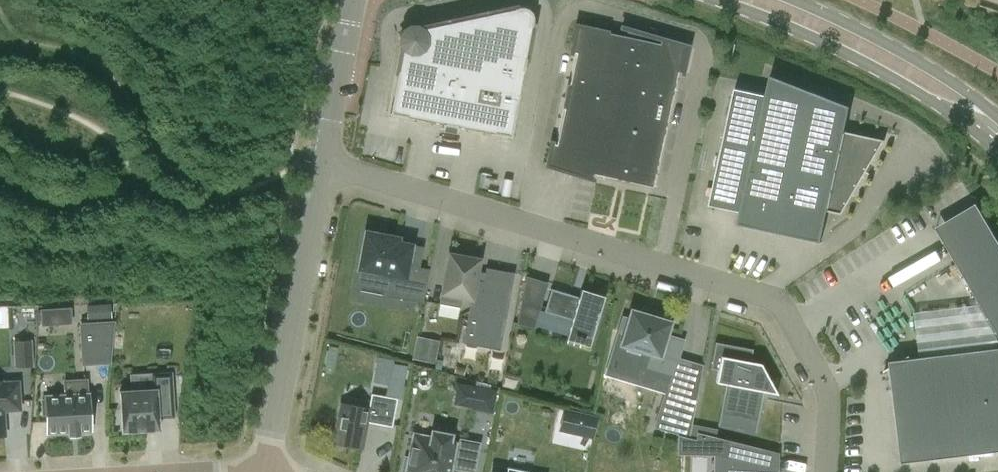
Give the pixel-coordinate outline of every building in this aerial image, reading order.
[(414,29),(411,27),(410,26),(399,36),(401,37),(403,41),(403,45),(390,114),(443,124),(442,128),(457,130),(458,126),(511,136),(533,20),(532,15),(529,10),(524,7),(519,7),(418,29),(414,29)] [(575,53),(556,144),(553,143),(553,142),(551,142),(545,170),(593,180),(594,178),(593,178),(594,174),(652,187),(677,72),(681,73),(683,74),(689,46),(622,27),(619,34),(577,25),(571,53),(572,53),(575,53)] [(845,131),(850,106),(770,75),(766,95),(735,88),(713,185),(745,192),(738,224),(821,242),(828,211),(842,214),(885,140),(845,131)] [(977,203),(976,204),(996,239),(957,262),(997,332),(997,240),(977,203)] [(428,270),(418,268),(407,266),(410,250),(396,247),(397,238),(387,236),(388,235),(377,233),(376,234),(366,232),(356,285),(387,291),(389,283),(424,290),(428,270)] [(439,304),(460,308),(461,298),(471,300),(463,343),(499,350),(514,273),(486,268),(485,273),(478,272),(480,259),(449,253),(439,304)] [(604,296),(581,290),(579,297),(551,289),(544,312),(572,320),(566,340),(589,347),(604,296)] [(534,330),(542,306),(521,300),(517,324),(534,330)] [(112,302),(88,303),(88,319),(113,318),(112,302)] [(41,307),(42,324),(73,322),(72,305),(41,307)] [(640,313),(631,310),(628,319),(623,318),(618,334),(623,336),(621,345),(648,353),(643,368),(672,376),(682,341),(666,336),(670,322),(656,318),(658,313),(641,307),(640,313)] [(115,322),(79,324),(81,366),(111,365),(115,322)] [(418,334),(414,358),(436,361),(440,338),(418,334)] [(15,342),(16,366),(32,365),(31,341),(15,342)] [(753,349),(715,342),(710,369),(718,370),(715,382),(725,384),(720,413),(758,420),(763,391),(777,394),(760,364),(750,362),(753,349)] [(903,360),(910,355),(909,354),(900,360),(890,361),(890,366),(884,370),(885,371),(891,368),(902,463),(997,451),(997,348),(903,360)] [(391,361),(389,383),(406,385),(408,363),(391,361)] [(159,430),(158,418),(174,417),(171,373),(152,374),(153,389),(119,391),(122,432),(159,430)] [(86,380),(64,381),(65,395),(45,396),(45,400),(42,400),(43,414),(46,414),(47,434),(69,433),(69,436),(80,435),(79,432),(91,432),(89,394),(87,394),(86,380)] [(1,382),(0,382),(0,436),(5,435),(3,410),(20,409),(18,382),(2,383),(1,382)] [(493,414),(498,390),(476,386),(471,408),(471,409),(493,414)] [(656,426),(689,436),(697,396),(668,387),(656,426)] [(334,443),(362,448),(366,422),(391,427),(397,399),(379,396),(377,410),(341,404),(334,443)] [(564,408),(562,416),(596,425),(599,417),(564,408)] [(560,420),(559,430),(595,434),(596,423),(560,420)] [(450,462),(456,464),(455,467),(473,470),(478,444),(461,440),(459,446),(453,445),(454,443),(449,442),(451,432),(433,428),(431,439),(415,435),(410,459),(406,458),(403,471),(448,471),(450,462)] [(774,470),(779,453),(728,440),(716,437),(699,433),(698,440),(689,438),(680,436),(680,448),(714,449),(714,456),(713,471),(726,471),(727,458),(771,469),(774,470)] [(726,471),(771,471),(771,469),(727,458),(726,471)]
